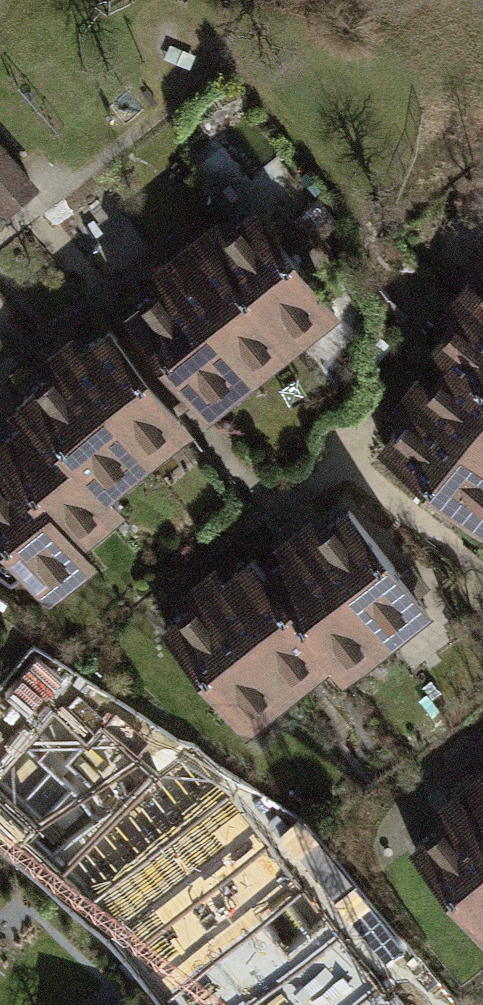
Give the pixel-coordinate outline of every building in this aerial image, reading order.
[(1,139),(0,140),(0,196),(5,203),(34,180),(1,139)] [(271,216),(226,251),(305,355),(350,320),(271,216)] [(226,251),(180,285),(259,389),(305,355),(226,251)] [(180,285),(135,319),(214,423),(259,389),(180,285)] [(442,350),(461,367),(482,386),(482,313),(478,309),(442,350)] [(119,332),(73,366),(152,470),(198,436),(119,332)] [(73,366),(27,401),(40,417),(106,505),(152,470),(73,366)] [(425,409),(482,460),(482,386),(461,367),(425,409)] [(388,450),(482,533),(482,460),(425,409),(388,450)] [(0,448),(0,459),(6,468),(73,556),(119,522),(106,505),(40,417),(0,448)] [(0,472),(0,588),(11,595),(24,585),(39,606),(85,572),(73,556),(6,468),(0,472)] [(359,509),(316,542),(403,654),(446,620),(359,509)] [(316,542),(273,575),(345,667),(360,687),(403,654),(316,542)] [(257,556),(214,589),(302,701),(345,667),(273,575),(257,556)] [(214,589),(171,622),(258,734),(302,701),(214,589)] [(458,795),(482,828),(482,775),(458,795)] [(458,795),(415,827),(482,915),(482,828),(458,795)] [(233,895),(295,999),(373,953),(311,849),(233,895)] [(119,996),(107,1004),(126,1004),(119,996)]
